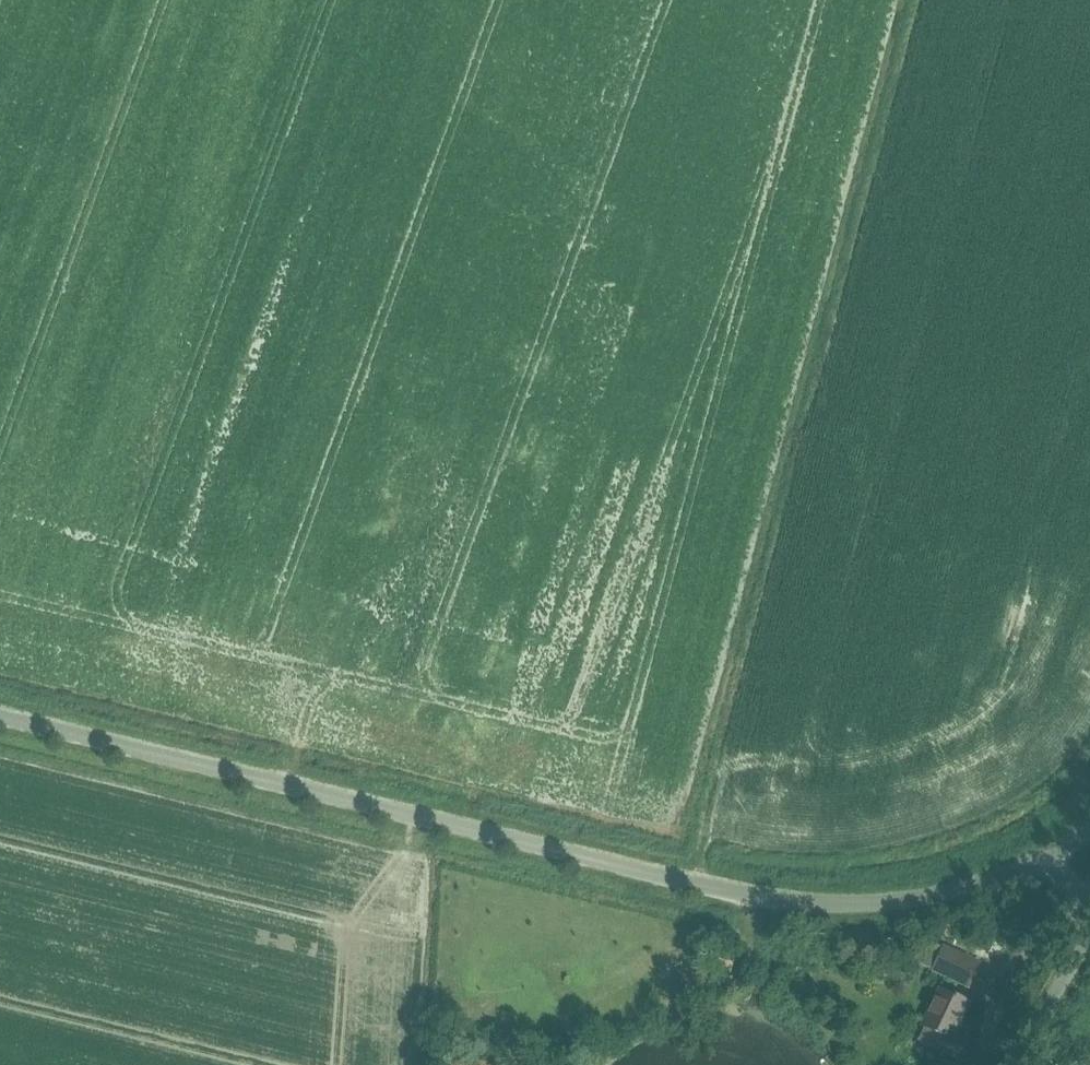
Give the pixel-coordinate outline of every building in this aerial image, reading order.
[(931,971),(966,987),(976,964),(942,948),(931,971)] [(1009,1005),(1022,983),(1008,976),(996,998),(1009,1005)] [(965,1003),(938,990),(922,1026),(924,1027),(918,1041),(953,1057),(963,1035),(953,1030),(965,1003)]
